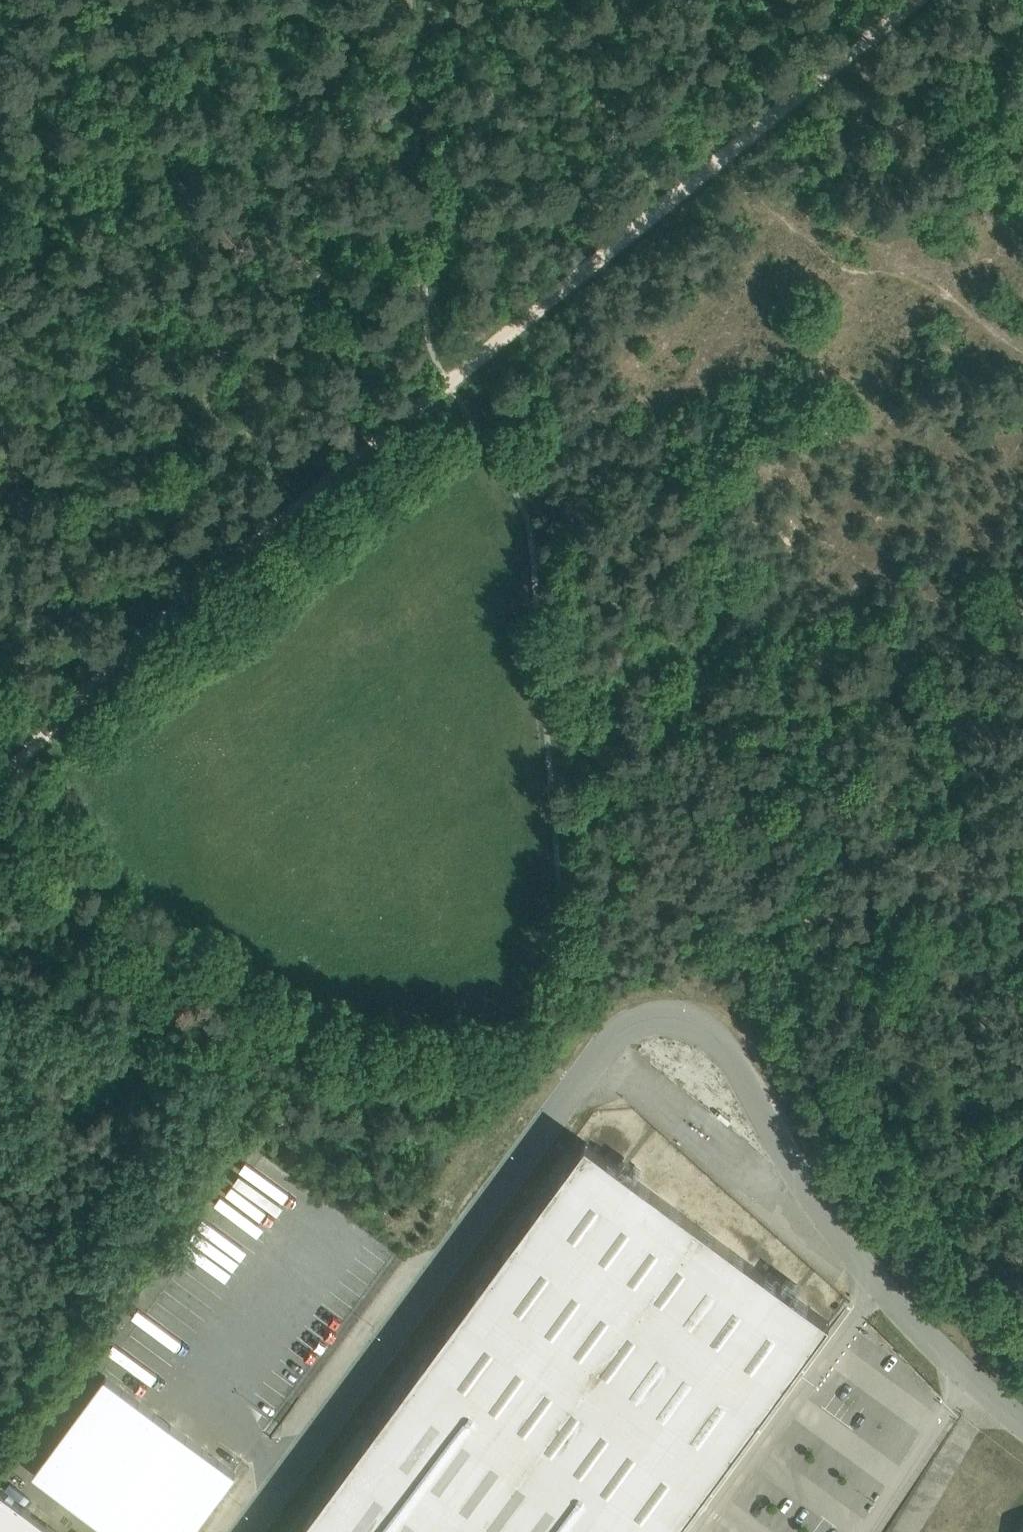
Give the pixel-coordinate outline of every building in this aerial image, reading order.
[(830,1320),(587,1141),(299,1531),(674,1531),(830,1320)] [(0,1487),(0,1531),(61,1531),(0,1487)]
